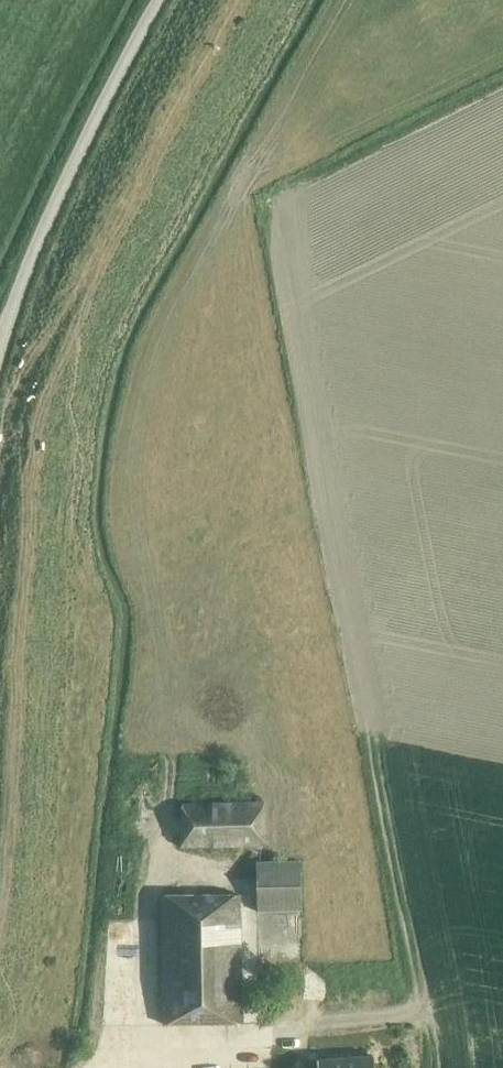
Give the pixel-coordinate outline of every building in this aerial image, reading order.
[(182,804),(182,847),(264,845),(264,801),(182,804)] [(257,862),(258,911),(302,909),(300,860),(257,862)] [(161,896),(163,1024),(243,1023),(240,894),(161,896)] [(317,1067),(375,1067),(374,1056),(316,1060),(317,1067)]
